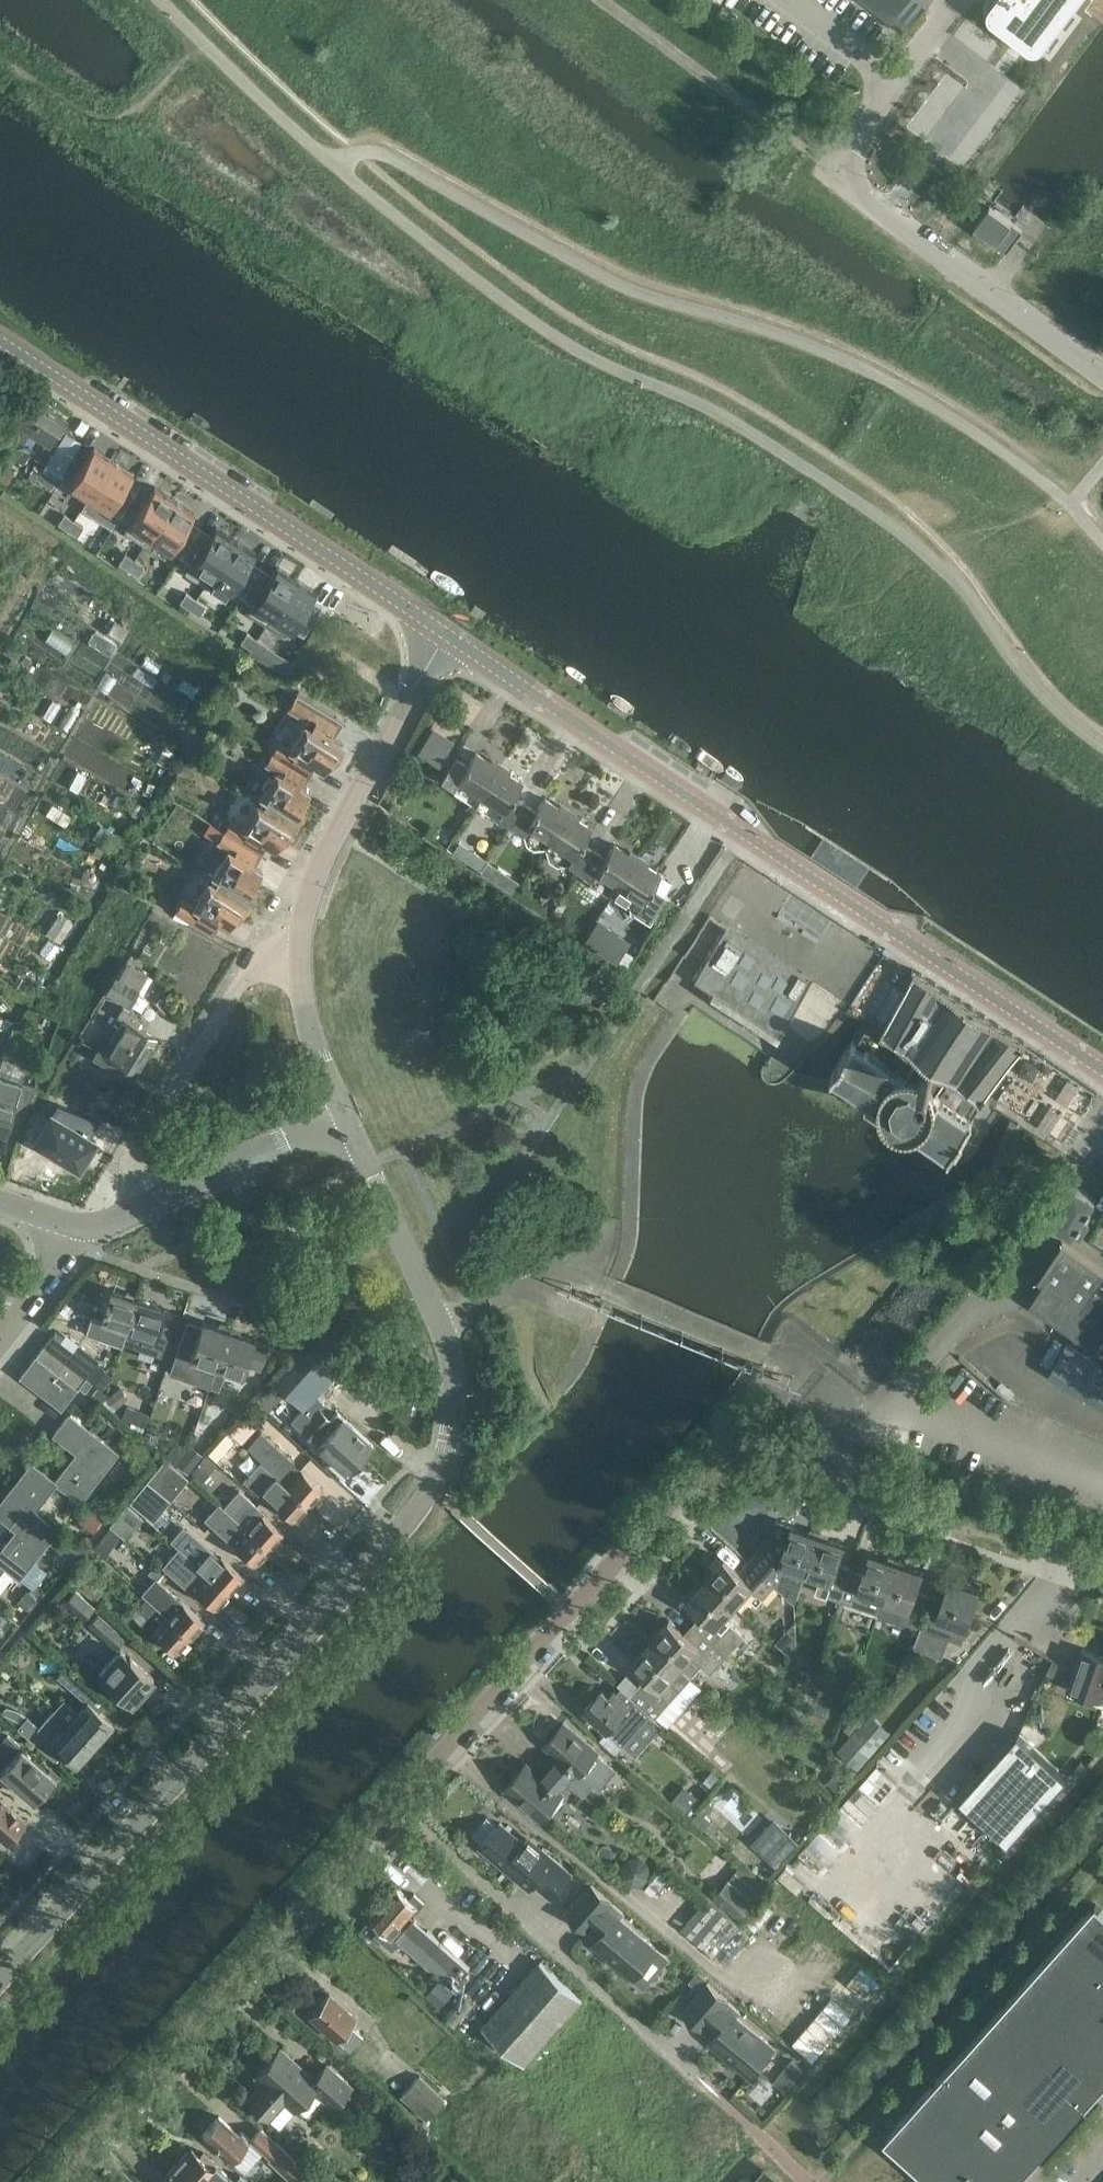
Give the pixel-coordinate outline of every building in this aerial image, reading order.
[(729,8),(735,0),(718,0),(729,8)] [(904,31),(928,0),(863,0),(904,31)] [(988,5),(988,9),(989,13),(990,16),(991,18),(1028,47),(1035,38),(1043,44),(1078,0),(992,0),(988,5)] [(1023,230),(992,207),(990,206),(975,227),(1007,251),(1017,238),(1023,230)] [(7,451),(15,457),(49,407),(30,394),(8,426),(13,429),(17,424),(25,430),(20,438),(17,436),(7,451)] [(69,420),(49,407),(15,457),(25,464),(35,448),(32,446),(38,438),(46,444),(43,448),(48,451),(69,420)] [(61,476),(82,442),(67,432),(45,466),(61,476)] [(89,496),(114,459),(94,446),(70,483),(89,496)] [(134,472),(114,459),(89,496),(81,509),(112,529),(135,493),(125,486),(134,472)] [(16,471),(5,463),(0,471),(0,477),(8,483),(16,471)] [(144,545),(175,499),(155,486),(125,532),(144,545)] [(185,526),(194,512),(175,499),(144,545),(164,558),(171,548),(181,555),(189,543),(196,532),(185,526)] [(68,529),(74,520),(64,514),(58,523),(68,529)] [(84,526),(74,520),(68,529),(77,536),(84,526)] [(205,585),(235,538),(216,526),(200,550),(189,543),(181,555),(192,561),(185,571),(205,585)] [(256,572),(246,565),(255,551),(235,538),(205,585),(225,597),(232,587),(242,594),(256,572)] [(129,569),(135,559),(125,553),(119,563),(129,569)] [(145,566),(135,559),(129,569),(138,575),(145,566)] [(266,624),(296,578),(276,565),(267,579),(256,572),(242,594),(253,601),(246,611),(248,613),(266,624)] [(307,605),(316,591),(296,578),(266,624),(286,637),(293,627),(294,628),(304,634),(318,612),(307,605)] [(190,608),(196,599),(186,592),(180,602),(190,608)] [(206,605),(196,599),(190,608),(199,615),(206,605)] [(257,639),(247,632),(241,642),(251,648),(257,639)] [(260,655),(267,645),(257,639),(251,648),(260,655)] [(309,721),(291,750),(324,770),(330,761),(334,764),(344,748),(339,745),(342,741),(331,735),(340,721),(297,694),(288,708),(309,721)] [(443,762),(457,737),(433,724),(419,749),(443,762)] [(280,770),(266,792),(304,814),(310,803),(306,800),(311,791),(301,784),(313,764),(324,770),(291,750),(279,743),(267,763),(280,770)] [(459,781),(481,796),(499,769),(476,754),(467,766),(456,758),(441,780),(454,789),(459,781)] [(523,785),(499,769),(481,796),(505,812),(500,820),(510,828),(526,805),(514,798),(523,785)] [(402,773),(399,786),(417,788),(419,775),(402,773)] [(232,821),(229,826),(262,846),(265,842),(276,848),(281,840),(286,843),(296,826),(292,823),(296,816),(301,819),(304,814),(266,792),(244,828),(232,821)] [(526,805),(510,828),(523,836),(524,837),(526,843),(534,849),(546,848),(549,842),(567,816),(544,800),(535,812),(526,805)] [(549,842),(546,848),(549,859),(557,865),(565,864),(579,874),(594,852),(583,844),(591,832),(567,816),(549,842)] [(262,846),(229,826),(219,842),(231,849),(216,875),(248,895),(248,894),(253,897),(263,881),(258,878),(263,870),(252,863),(262,846)] [(604,858),(594,852),(579,874),(591,882),(596,875),(618,889),(636,863),(612,847),(604,858)] [(660,879),(636,863),(618,889),(642,905),(637,913),(649,921),(663,899),(651,891),(660,879)] [(244,901),(248,895),(216,875),(196,907),(183,899),(177,909),(211,930),(217,920),(228,927),(234,917),(239,921),(249,905),(244,901)] [(559,914),(565,905),(556,899),(550,907),(559,914)] [(726,926),(692,978),(712,990),(708,995),(776,1039),(813,982),(726,926)] [(128,961),(117,978),(116,978),(108,992),(132,1006),(140,992),(138,990),(148,972),(128,961)] [(918,972),(917,974),(885,1034),(920,1057),(910,1070),(901,1071),(856,1042),(835,1075),(884,1107),(885,1116),(889,1124),(895,1130),(903,1133),(912,1134),(921,1131),(955,1153),(976,1121),(942,1099),(940,1091),(949,1076),(985,1100),(1029,1044),(918,972)] [(124,1020),(105,1051),(98,1047),(92,1058),(114,1071),(119,1061),(137,1071),(157,1038),(138,1027),(144,1018),(123,1006),(118,1016),(124,1020)] [(36,1087),(0,1074),(0,1131),(6,1134),(13,1114),(25,1118),(36,1087)] [(51,1112),(34,1140),(50,1149),(50,1150),(63,1158),(63,1157),(79,1167),(96,1139),(90,1135),(99,1121),(58,1104),(52,1112),(51,1112)] [(1098,1199),(1078,1184),(1054,1219),(1080,1238),(1089,1226),(1082,1221),(1089,1211),(1091,1212),(1094,1207),(1093,1206),(1098,1199)] [(1096,1286),(1102,1276),(1102,1268),(1063,1241),(1038,1277),(1044,1281),(1030,1301),(1096,1345),(1102,1334),(1102,1290),(1096,1286)] [(91,1315),(85,1333),(122,1346),(123,1342),(125,1343),(139,1300),(111,1290),(102,1319),(91,1315)] [(139,1300),(125,1343),(161,1355),(172,1326),(160,1321),(164,1308),(139,1300)] [(188,1321),(170,1373),(212,1387),(230,1331),(202,1321),(201,1325),(188,1321)] [(270,1344),(230,1331),(212,1387),(221,1390),(228,1371),(245,1376),(248,1365),(261,1370),(270,1344)] [(54,1335),(46,1345),(68,1363),(87,1378),(101,1361),(81,1345),(76,1352),(54,1335)] [(1066,1344),(1053,1366),(1102,1397),(1102,1364),(1067,1343),(1066,1344)] [(22,1376),(53,1401),(63,1409),(87,1378),(68,1363),(46,1345),(22,1376)] [(307,1348),(275,1383),(304,1409),(325,1429),(333,1420),(312,1401),(336,1375),(307,1348)] [(304,1409),(293,1421),(320,1446),(319,1447),(349,1474),(362,1460),(333,1433),(331,1434),(325,1429),(304,1409)] [(333,1420),(325,1429),(331,1434),(333,1433),(362,1460),(375,1445),(340,1413),(333,1420)] [(120,1453),(71,1415),(54,1437),(77,1456),(56,1483),(58,1485),(81,1503),(120,1453)] [(104,1433),(117,1444),(124,1435),(111,1425),(104,1433)] [(309,1454),(284,1430),(275,1440),(300,1464),(309,1454)] [(247,1446),(246,1447),(266,1465),(310,1505),(324,1490),(302,1469),(298,1473),(290,1466),(294,1461),(260,1431),(247,1446)] [(152,1519),(188,1476),(167,1458),(131,1501),(152,1519)] [(310,1505),(266,1465),(265,1466),(261,1463),(245,1481),(259,1493),(263,1489),(275,1500),(274,1501),(296,1521),(310,1505)] [(12,1527),(21,1516),(36,1528),(43,1519),(36,1513),(58,1485),(56,1483),(33,1465),(0,1507),(0,1517),(12,1527)] [(263,1514),(261,1516),(256,1511),(260,1507),(242,1491),(226,1508),(271,1550),(285,1534),(263,1514)] [(271,1550),(226,1508),(225,1508),(222,1505),(210,1519),(236,1543),(234,1545),(257,1565),(271,1550)] [(92,1533),(102,1520),(90,1511),(80,1524),(92,1533)] [(12,1527),(18,1531),(0,1554),(0,1563),(21,1580),(59,1531),(43,1519),(36,1528),(21,1516),(12,1527)] [(773,1534),(751,1558),(776,1581),(773,1584),(795,1603),(807,1571),(808,1571),(820,1534),(778,1519),(773,1534)] [(187,1529),(174,1543),(177,1545),(184,1552),(188,1555),(231,1593),(245,1578),(223,1558),(221,1559),(213,1551),(187,1529)] [(846,1543),(820,1534),(808,1571),(822,1576),(817,1590),(840,1598),(851,1566),(839,1562),(846,1543)] [(231,1593),(188,1555),(184,1552),(180,1557),(178,1556),(173,1556),(170,1560),(170,1567),(168,1570),(194,1593),(197,1590),(217,1609),(231,1593)] [(864,1571),(851,1566),(840,1598),(865,1607),(870,1593),(883,1597),(895,1560),(870,1552),(864,1571)] [(725,1557),(707,1577),(736,1603),(747,1591),(758,1600),(773,1584),(776,1581),(751,1558),(740,1571),(725,1557)] [(924,1570),(895,1560),(883,1597),(901,1603),(896,1617),(920,1626),(930,1593),(918,1589),(924,1570)] [(205,1622),(183,1602),(156,1577),(141,1593),(147,1598),(157,1606),(161,1610),(191,1638),(205,1622)] [(736,1603),(707,1577),(687,1599),(703,1613),(695,1621),(729,1651),(745,1633),(725,1615),(736,1603)] [(922,1624),(914,1646),(943,1656),(950,1636),(962,1640),(980,1589),(950,1579),(933,1628),(922,1624)] [(144,1615),(147,1617),(157,1606),(147,1598),(132,1615),(139,1621),(144,1615)] [(191,1638),(161,1610),(155,1616),(164,1624),(155,1633),(177,1653),(191,1638)] [(670,1619),(651,1640),(691,1675),(702,1662),(712,1671),(729,1651),(695,1621),(685,1633),(670,1619)] [(1017,1708),(1053,1728),(1071,1695),(1052,1684),(1063,1663),(1013,1635),(982,1690),(1016,1709),(1017,1708)] [(647,1675),(631,1694),(657,1716),(691,1675),(651,1640),(632,1661),(647,1675)] [(1069,1688),(1102,1700),(1102,1655),(1083,1648),(1069,1688)] [(121,1651),(100,1673),(132,1704),(155,1679),(132,1657),(130,1659),(121,1651)] [(87,1702),(78,1713),(64,1700),(56,1708),(96,1745),(114,1725),(99,1711),(107,1701),(92,1688),(71,1669),(70,1672),(65,1668),(57,1676),(83,1699),(87,1702)] [(603,1688),(584,1709),(623,1744),(652,1713),(622,1686),(617,1692),(615,1690),(610,1695),(603,1688)] [(96,1745),(56,1708),(48,1718),(62,1731),(53,1740),(28,1718),(21,1712),(15,1709),(11,1708),(7,1708),(3,1714),(57,1760),(64,1751),(78,1764),(96,1745)] [(860,1765),(894,1728),(872,1709),(838,1746),(860,1765)] [(558,1754),(548,1766),(566,1781),(576,1770),(579,1772),(581,1771),(584,1773),(587,1773),(595,1764),(594,1760),(592,1758),(598,1750),(564,1722),(546,1744),(558,1754)] [(1009,1843),(1068,1777),(1019,1733),(960,1799),(1009,1843)] [(21,1747),(7,1735),(0,1743),(0,1765),(5,1769),(3,1772),(35,1801),(55,1778),(21,1747)] [(559,1790),(566,1781),(548,1766),(541,1775),(527,1763),(506,1788),(541,1818),(547,1810),(550,1813),(554,1813),(564,1800),(564,1797),(561,1794),(562,1793),(559,1790)] [(827,1862),(900,1781),(880,1763),(806,1843),(827,1862)] [(684,1785),(673,1798),(686,1810),(697,1796),(684,1785)] [(3,1800),(0,1798),(0,1836),(7,1843),(27,1822),(3,1800)] [(538,1853),(500,1822),(481,1845),(486,1849),(487,1854),(496,1861),(500,1861),(519,1877),(524,1871),(552,1895),(572,1872),(543,1848),(538,1853)] [(799,1840),(779,1822),(757,1846),(778,1864),(799,1840)] [(623,1867),(624,1877),(632,1884),(642,1883),(649,1875),(648,1864),(640,1858),(630,1859),(623,1867)] [(771,1885),(743,1862),(714,1897),(742,1920),(771,1885)] [(623,1910),(592,1884),(568,1912),(588,1929),(591,1925),(601,1934),(594,1943),(611,1958),(613,1955),(618,1960),(616,1962),(634,1977),(658,1948),(619,1915),(623,1910)] [(418,1910),(425,1902),(415,1893),(411,1898),(398,1887),(373,1916),(386,1927),(381,1933),(393,1943),(398,1938),(414,1919),(410,1916),(413,1912),(416,1915),(420,1911),(418,1910)] [(725,1964),(751,1934),(707,1897),(682,1927),(725,1964)] [(1097,1901),(1053,1950),(1102,1994),(1102,1906),(1097,1901)] [(415,1918),(414,1919),(398,1938),(457,1990),(470,1976),(465,1972),(470,1966),(415,1918)] [(1053,1950),(1016,1991),(1011,1997),(1102,2079),(1102,1994),(1053,1950)] [(482,2024),(487,2029),(522,2062),(582,1998),(542,1960),(482,2024)] [(739,2008),(708,1982),(684,2010),(704,2027),(707,2023),(717,2032),(710,2041),(727,2056),(729,2054),(734,2058),(733,2060),(750,2075),(774,2046),(735,2013),(739,2008)] [(309,2016),(324,2029),(335,2039),(336,2038),(350,2049),(363,2034),(350,2023),(356,2016),(330,1993),(309,2016)] [(1011,1997),(969,2044),(1064,2129),(1102,2085),(1102,2079),(1011,1997)] [(366,2033),(377,2023),(365,2010),(354,2020),(366,2033)] [(813,2023),(797,2043),(814,2058),(831,2038),(813,2023)] [(1064,2129),(969,2044),(927,2091),(1022,2176),(1064,2129)] [(315,2079),(281,2048),(257,2075),(264,2081),(248,2099),(280,2127),(314,2089),(334,2106),(352,2086),(327,2065),(315,2079)] [(425,2121),(445,2099),(420,2075),(400,2097),(425,2121)] [(927,2091),(885,2138),(934,2181),(1016,2181),(1022,2176),(927,2091)] [(264,2150),(271,2156),(269,2159),(295,2181),(320,2181),(260,2128),(251,2138),(242,2131),(239,2134),(219,2116),(203,2134),(245,2172),(264,2150)] [(177,2162),(200,2181),(249,2181),(240,2174),(235,2180),(203,2152),(200,2155),(191,2147),(177,2162)] [(177,2162),(164,2177),(169,2181),(200,2181),(177,2162)]
